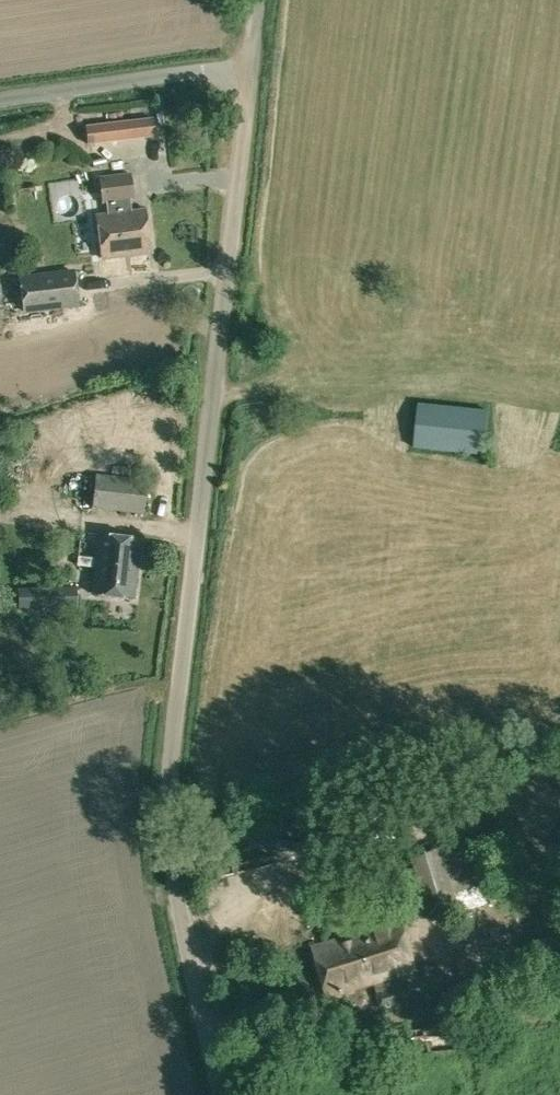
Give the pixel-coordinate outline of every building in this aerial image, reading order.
[(88,144),(155,136),(153,118),(85,126),(88,144)] [(131,174),(98,178),(101,203),(118,201),(120,213),(96,216),(101,258),(149,253),(144,210),(129,212),(128,200),(134,199),(131,174)] [(74,269),(18,276),(23,314),(79,308),(74,269)] [(413,448),(484,456),(489,410),(419,403),(413,448)] [(94,474),(92,493),(91,507),(90,509),(144,515),(148,480),(94,474)] [(99,535),(96,559),(77,557),(76,567),(94,569),(92,593),(134,598),(141,540),(99,535)] [(17,608),(77,608),(76,586),(16,587),(17,608)] [(479,836),(442,850),(462,912),(499,902),(479,836)] [(462,912),(442,850),(411,860),(430,922),(462,912)] [(360,936),(341,941),(340,939),(313,948),(328,1000),(354,992),(353,990),(375,983),(376,986),(384,1010),(392,1008),(393,1013),(410,1007),(409,1003),(436,994),(439,993),(442,990),(445,985),(443,977),(440,972),(435,968),(429,966),(416,970),(401,920),(359,933),(360,936)] [(472,1025),(387,1033),(395,1059),(475,1051),(472,1025)]
